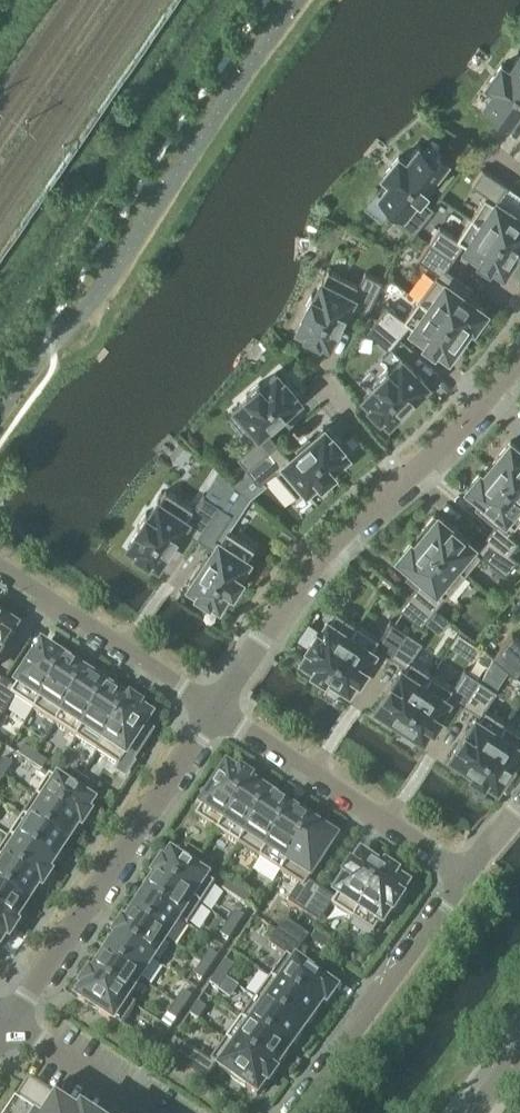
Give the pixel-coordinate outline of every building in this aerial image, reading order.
[(510,69),(503,64),(489,83),(496,88),(485,103),(510,120),(519,106),(519,55),(510,69)] [(379,193),(393,205),(387,212),(413,233),(434,207),(420,196),(428,186),(426,185),(447,159),(430,145),(426,151),(419,145),(406,161),(399,155),(384,173),(391,179),(379,193)] [(510,207),(509,209),(496,200),(507,184),(482,168),(472,184),(486,193),(471,217),(519,249),(519,214),(510,207)] [(439,226),(429,241),(454,257),(464,242),(467,244),(466,246),(480,256),(479,257),(489,263),(490,262),(504,271),(505,269),(508,271),(519,252),(519,249),(471,217),(457,238),(439,226)] [(440,275),(423,295),(466,331),(471,324),(474,326),(485,310),(468,297),(474,289),(446,269),(454,257),(429,241),(417,256),(422,260),(440,275)] [(298,327),(307,331),(306,333),(319,340),(320,338),(329,342),(347,306),(365,315),(383,280),(365,271),(358,284),(328,269),(323,279),(322,279),(314,294),(311,292),(304,307),(307,309),(298,327)] [(466,331),(423,295),(404,319),(388,305),(378,317),(400,336),(410,323),(413,326),(412,327),(425,337),(424,338),(435,346),(435,345),(449,354),(451,352),(453,354),(463,340),(460,338),(466,331)] [(399,337),(377,319),(367,330),(390,348),(399,337)] [(402,358),(390,369),(388,367),(376,379),(379,381),(364,395),(371,402),(370,404),(385,420),(387,418),(389,420),(402,406),(404,408),(406,406),(404,404),(412,397),(413,398),(415,397),(413,395),(427,382),(402,358)] [(249,395),(236,406),(262,435),(238,456),(247,467),(277,441),(265,427),(299,397),(298,395),(299,394),(285,377),(283,378),(276,371),(261,384),(259,381),(246,392),(249,395)] [(277,441),(247,467),(260,482),(275,469),(297,495),(306,487),(307,488),(319,477),(322,479),(334,469),(332,466),(347,453),(341,445),(343,444),(328,427),(326,428),(324,427),(290,456),(277,441)] [(490,465),(519,490),(519,448),(511,440),(497,457),(490,465)] [(468,486),(484,500),(478,508),(496,523),(489,532),(510,549),(518,539),(508,530),(519,516),(519,490),(490,465),(483,473),(481,471),(468,486)] [(181,526),(197,536),(218,503),(203,493),(194,508),(166,489),(159,499),(158,499),(149,513),(146,511),(137,525),(140,527),(129,543),(137,549),(136,551),(154,563),(156,561),(158,562),(181,526)] [(218,503),(197,536),(210,545),(231,512),(218,503)] [(434,514),(418,534),(420,536),(464,572),(481,552),(506,572),(518,556),(510,549),(489,532),(475,549),(471,546),(473,544),(460,533),(461,532),(452,524),(451,525),(438,514),(436,516),(434,514)] [(188,582),(190,584),(189,586),(209,599),(211,597),(219,602),(230,586),(233,588),(242,574),(239,572),(248,558),(247,557),(254,547),(225,528),(218,538),(217,538),(188,582)] [(411,541),(399,556),(415,570),(409,577),(417,584),(408,595),(417,603),(431,613),(439,603),(464,572),(420,536),(414,543),(411,541)] [(408,595),(399,606),(421,625),(431,613),(417,603),(408,595)] [(325,675),(325,674),(358,624),(336,610),(330,620),(328,618),(320,630),(317,628),(307,643),(310,645),(302,656),(314,664),(313,667),(325,675)] [(1,657),(8,647),(7,646),(16,632),(13,631),(15,628),(0,619),(0,657),(1,657)] [(379,638),(358,624),(325,674),(345,688),(347,685),(349,687),(358,673),(359,673),(366,663),(365,662),(374,648),(372,647),(374,643),(391,655),(407,631),(390,620),(379,638)] [(404,668),(402,667),(393,681),(391,680),(385,690),(386,691),(377,705),(379,707),(378,709),(393,719),(398,723),(432,672),(410,658),(422,641),(407,631),(391,655),(406,665),(404,668)] [(503,645),(519,659),(519,641),(512,634),(503,645)] [(503,645),(493,656),(516,675),(519,670),(519,660),(503,645)] [(4,684),(0,690),(0,717),(5,720),(17,702),(33,712),(64,664),(55,658),(55,657),(43,649),(42,650),(41,649),(14,691),(4,684)] [(65,663),(64,664),(33,712),(54,726),(85,678),(77,673),(78,671),(65,663)] [(432,672),(398,723),(404,726),(419,736),(421,734),(423,736),(432,722),(434,722),(440,712),(439,711),(448,697),(446,696),(449,692),(465,703),(481,679),(472,673),(465,668),(453,686),(432,672)] [(86,677),(85,678),(54,726),(75,740),(106,692),(98,686),(99,685),(86,677)] [(476,716),(467,730),(466,729),(459,739),(460,740),(451,754),(454,755),(452,758),(468,769),(501,718),(493,712),(485,707),(497,689),(488,684),(481,679),(465,703),(475,710),(481,713),(478,717),(476,716)] [(75,740),(96,754),(127,706),(119,700),(120,699),(107,691),(106,692),(75,740)] [(129,703),(127,706),(96,754),(118,768),(132,747),(134,748),(144,733),(142,732),(150,721),(139,713),(141,710),(129,703)] [(486,777),(498,784),(506,771),(507,772),(515,760),(514,759),(519,750),(519,730),(515,727),(501,718),(468,769),(472,771),(484,779),(486,777)] [(29,765),(35,757),(23,749),(17,757),(29,765)] [(35,757),(29,765),(41,773),(46,764),(35,757)] [(4,778),(12,766),(4,761),(0,767),(0,776),(4,778)] [(217,833),(249,785),(250,783),(239,775),(237,778),(226,770),(218,782),(217,781),(207,796),(208,797),(194,818),(217,833)] [(75,787),(81,779),(69,771),(63,779),(75,787)] [(34,799),(78,828),(81,829),(89,817),(86,815),(92,806),(49,777),(34,799)] [(92,787),(81,779),(75,787),(87,795),(92,787)] [(249,785),(217,833),(238,847),(269,799),(270,798),(257,789),(256,790),(249,785)] [(20,821),(64,849),(78,828),(34,799),(20,821)] [(269,799),(238,847),(259,861),(290,813),(291,812),(278,803),(277,804),(269,799)] [(290,813),(259,861),(280,875),(311,827),(312,825),(299,817),(299,818),(290,813)] [(51,869),(64,849),(20,821),(7,840),(51,869)] [(311,827),(280,875),(298,887),(287,905),(303,915),(318,891),(307,883),(334,842),(333,841),(334,840),(322,832),(321,833),(311,827)] [(38,888),(41,890),(49,877),(46,876),(51,869),(7,840),(0,851),(0,863),(38,888)] [(195,866),(201,858),(189,850),(183,858),(195,866)] [(153,877),(156,879),(200,908),(214,886),(170,857),(164,867),(161,865),(153,877)] [(330,908),(351,921),(384,871),(364,857),(362,860),(360,858),(351,872),(349,871),(343,882),(344,882),(335,896),(337,898),(334,901),(318,891),(303,915),(319,926),(330,908)] [(201,858),(195,866),(207,874),(213,865),(201,858)] [(38,888),(0,863),(0,890),(26,907),(38,888)] [(384,870),(384,871),(351,921),(373,935),(379,925),(381,927),(389,915),(392,917),(402,902),(399,900),(406,889),(394,881),(396,878),(384,870)] [(200,908),(156,879),(143,900),(178,923),(187,928),(200,908)] [(234,899),(239,891),(227,883),(222,891),(234,899)] [(26,907),(0,890),(0,918),(13,926),(26,907)] [(239,891),(234,899),(246,907),(251,899),(239,891)] [(143,900),(130,919),(165,943),(178,923),(143,900)] [(235,913),(228,925),(236,930),(244,918),(235,913)] [(5,938),(8,940),(16,928),(13,926),(0,918),(0,946),(5,938)] [(114,938),(117,939),(152,963),(165,943),(130,919),(125,927),(122,925),(114,938)] [(300,950),(300,951),(309,939),(285,922),(277,934),(300,950)] [(236,930),(228,925),(220,937),(228,942),(236,930)] [(292,962),(300,950),(277,934),(276,934),(268,945),(285,958),(270,979),(316,1013),(322,1004),(325,1006),(335,993),(292,962)] [(117,939),(104,959),(139,982),(152,963),(117,939)] [(209,953),(201,965),(209,970),(217,959),(209,953)] [(104,959),(91,978),(127,1001),(139,982),(104,959)] [(225,962),(218,974),(226,980),(234,968),(225,962)] [(209,970),(201,965),(193,977),(202,982),(209,970)] [(226,980),(218,974),(210,986),(218,992),(226,980)] [(127,1001),(91,978),(89,976),(81,988),(83,990),(77,1000),(121,1028),(134,1007),(126,1002),(127,1001)] [(317,1014),(316,1013),(270,979),(255,1000),(301,1033),(307,1025),(308,1026),(317,1014)] [(175,1005),(183,1011),(191,999),(183,993),(175,1005)] [(301,1033),(255,1000),(240,1020),(287,1054),(292,1046),(294,1047),(303,1034),(301,1033)] [(183,1011),(175,1005),(167,1017),(175,1022),(183,1011)] [(198,1005),(190,1017),(198,1022),(206,1010),(198,1005)] [(288,1055),(287,1054),(240,1020),(226,1040),(272,1074),(278,1067),(279,1067),(288,1055)] [(156,1034),(148,1046),(156,1052),(164,1040),(156,1034)] [(182,1046),(172,1062),(205,1083),(216,1067),(230,1078),(229,1079),(244,1090),(245,1088),(256,1096),(264,1085),(267,1087),(275,1076),(272,1074),(226,1040),(209,1063),(182,1046)] [(47,1107),(43,1112),(28,1103),(21,1112),(57,1112),(47,1107)]
